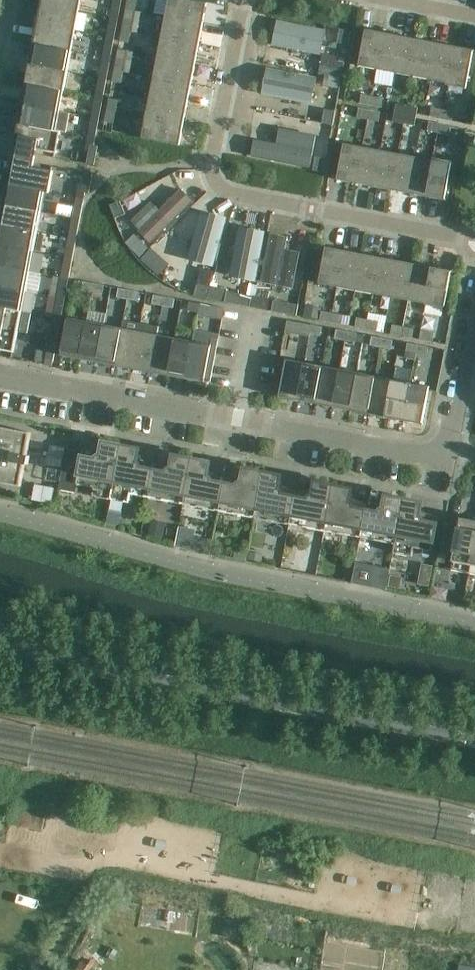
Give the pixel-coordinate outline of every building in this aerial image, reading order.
[(42,4),(79,11),(81,0),(42,0),(42,4)] [(112,11),(119,12),(122,0),(114,0),(112,11)] [(136,0),(127,0),(125,10),(134,11),(136,0)] [(189,0),(169,0),(165,17),(203,24),(207,3),(189,0)] [(42,4),(38,24),(75,31),(79,11),(42,4)] [(199,44),(203,24),(165,17),(161,37),(199,44)] [(122,30),(131,31),(133,20),(124,18),(122,30)] [(320,55),(325,31),(278,22),(273,45),(320,55)] [(38,24),(34,44),(71,51),(75,31),(38,24)] [(107,37),(114,39),(117,25),(109,24),(107,37)] [(337,43),(348,45),(351,31),(340,29),(337,43)] [(377,69),(384,33),(365,29),(358,66),(377,69)] [(131,31),(122,30),(120,41),(129,43),(131,31)] [(377,69),(394,73),(402,36),(384,33),(377,69)] [(419,40),(402,36),(394,73),(412,76),(419,40)] [(114,39),(107,37),(104,51),(112,52),(114,39)] [(161,37),(157,57),(195,64),(199,44),(161,37)] [(437,43),(419,40),(412,76),(430,79),(437,43)] [(430,79),(446,83),(447,83),(455,46),(437,43),(430,79)] [(34,44),(30,64),(67,71),(71,51),(34,44)] [(474,51),(474,50),(455,46),(447,83),(446,83),(446,85),(466,89),(473,51),(474,51)] [(114,70),(130,73),(133,52),(118,50),(114,70)] [(325,56),(322,74),(330,76),(341,78),(344,59),(325,56)] [(157,57),(154,77),(191,85),(195,64),(157,57)] [(99,77),(107,79),(109,65),(102,63),(99,77)] [(30,64),(26,84),(64,91),(67,71),(30,64)] [(130,73),(114,70),(112,81),(121,83),(128,84),(130,73)] [(315,79),(268,70),(263,94),(311,103),(315,79)] [(325,76),(324,85),(332,87),(338,88),(340,78),(335,77),(325,76)] [(107,79),(99,77),(97,91),(104,92),(107,79)] [(187,105),(191,85),(154,77),(150,97),(187,105)] [(26,84),(23,104),(60,111),(64,91),(26,84)] [(370,105),(372,96),(361,94),(359,103),(370,105)] [(372,96),(370,105),(381,107),(383,98),(372,96)] [(150,97),(146,117),(183,125),(187,105),(150,97)] [(107,110),(116,111),(118,100),(109,98),(107,110)] [(92,117),(99,119),(102,105),(94,103),(92,117)] [(23,104),(19,124),(66,133),(69,114),(60,112),(60,111),(23,104)] [(405,115),(407,106),(396,104),(394,113),(405,115)] [(407,106),(405,115),(416,117),(418,108),(407,106)] [(441,119),(442,110),(432,108),(430,117),(441,119)] [(368,120),(369,111),(358,109),(357,118),(368,120)] [(112,133),(116,111),(107,110),(103,131),(112,133)] [(335,112),(334,111),(324,110),(322,123),(333,126),(335,112)] [(442,110),(441,119),(452,121),(453,112),(442,110)] [(369,111),(368,120),(378,122),(380,113),(369,111)] [(405,115),(394,113),(393,122),(403,124),(405,115)] [(416,117),(405,115),(403,124),(414,126),(416,117)] [(99,119),(92,117),(89,131),(97,132),(99,119)] [(146,117),(142,138),(179,146),(183,125),(146,117)] [(438,133),(440,124),(429,122),(427,131),(438,133)] [(18,146),(15,164),(13,163),(13,162),(12,162),(8,184),(44,191),(44,192),(49,193),(53,171),(34,167),(37,150),(57,154),(61,133),(66,133),(19,124),(15,146),(16,147),(16,146),(18,146)] [(440,124),(438,133),(449,135),(451,126),(440,124)] [(310,168),(316,137),(281,130),(277,145),(255,141),(252,157),(310,168)] [(474,139),(474,134),(466,132),(464,142),(474,144),(474,139)] [(355,183),(362,147),(344,143),(337,180),(355,183)] [(90,144),(86,164),(95,165),(98,146),(90,144)] [(380,150),(362,147),(355,183),(373,187),(380,150)] [(398,154),(380,150),(373,187),(391,190),(398,154)] [(415,157),(398,154),(391,190),(408,193),(415,157)] [(327,159),(325,159),(316,157),(313,171),(324,173),(327,159)] [(408,193),(426,197),(433,160),(432,160),(415,157),(408,193)] [(432,158),(432,160),(433,160),(426,197),(446,201),(446,199),(445,199),(452,161),(432,158)] [(89,193),(93,174),(85,173),(81,192),(89,193)] [(8,184),(4,204),(41,212),(44,192),(44,191),(8,184)] [(151,244),(192,202),(181,190),(160,212),(151,203),(132,222),(141,231),(139,232),(151,244)] [(120,201),(110,205),(115,218),(116,218),(125,214),(120,201)] [(41,212),(4,204),(0,224),(0,225),(37,232),(41,212)] [(72,217),(80,219),(83,205),(75,204),(72,217)] [(212,265),(225,219),(202,213),(189,259),(212,265)] [(80,219),(72,217),(70,231),(78,233),(80,219)] [(33,252),(37,232),(0,225),(0,245),(33,252)] [(255,280),(264,233),(240,229),(231,276),(255,280)] [(139,258),(146,252),(132,233),(125,238),(129,245),(139,258)] [(286,239),(271,236),(262,281),(292,286),(298,254),(284,252),(286,239)] [(65,257),(73,259),(75,245),(68,244),(65,257)] [(29,272),(33,252),(0,245),(0,266),(29,272)] [(337,287),(344,250),(326,247),(319,283),(337,287)] [(362,254),(344,250),(337,287),(355,290),(362,254)] [(147,253),(140,259),(150,271),(157,265),(147,253)] [(355,290),(372,294),(380,257),(362,254),(355,290)] [(73,259),(65,257),(62,271),(70,273),(73,259)] [(372,294),(390,297),(397,261),(380,257),(372,294)] [(390,297),(408,300),(415,264),(397,261),(390,297)] [(408,300),(426,304),(433,267),(415,264),(408,300)] [(25,292),(29,272),(0,266),(0,287),(25,292)] [(433,267),(426,304),(444,307),(451,272),(452,272),(452,271),(433,267)] [(92,293),(94,284),(83,282),(82,291),(92,293)] [(57,298),(65,299),(68,285),(60,284),(57,298)] [(94,284),(92,293),(103,295),(104,286),(94,284)] [(208,299),(208,298),(211,288),(197,285),(194,295),(208,299)] [(22,312),(25,292),(0,287),(0,308),(22,312)] [(128,299),(129,290),(119,288),(117,297),(128,299)] [(129,290),(128,299),(138,301),(140,292),(129,290)] [(256,297),(254,308),(271,311),(273,301),(268,299),(269,292),(257,290),(256,297)] [(224,302),(250,307),(254,308),(256,297),(227,291),(224,302)] [(163,306),(164,297),(154,295),(152,304),(163,306)] [(164,297),(163,306),(173,308),(175,299),(164,297)] [(65,299),(57,298),(55,311),(62,313),(65,299)] [(273,301),(271,311),(296,316),(299,305),(273,300),(273,301)] [(198,313),(200,304),(190,302),(188,311),(198,313)] [(200,304),(198,313),(198,316),(222,321),(224,309),(200,304)] [(18,332),(27,333),(31,314),(21,313),(22,312),(0,308),(0,328),(18,332)] [(330,324),(332,315),(303,310),(302,318),(319,321),(319,322),(330,324)] [(332,315),(330,324),(341,326),(343,316),(332,315)] [(80,359),(87,321),(68,318),(61,356),(80,359)] [(366,330),(367,321),(357,319),(355,328),(366,330)] [(105,325),(87,321),(80,359),(97,363),(105,325)] [(122,328),(115,366),(133,369),(141,325),(124,321),(122,328)] [(367,321),(366,330),(377,332),(378,323),(367,321)] [(309,338),(309,336),(311,326),(287,322),(284,334),(309,338)] [(49,341),(57,343),(60,325),(52,324),(49,341)] [(122,328),(105,325),(97,363),(115,366),(122,328)] [(151,373),(158,335),(159,328),(141,325),(133,369),(151,373)] [(401,336),(403,327),(392,325),(390,334),(401,336)] [(309,336),(320,338),(322,328),(311,326),(309,336)] [(403,327),(401,336),(412,338),(414,329),(403,327)] [(0,328),(0,350),(14,352),(18,332),(0,328)] [(432,342),(434,333),(421,330),(419,339),(432,342)] [(345,342),(346,333),(336,331),(334,340),(345,342)] [(346,333),(345,342),(355,344),(357,335),(346,333)] [(151,373),(168,376),(175,338),(158,335),(151,373)] [(380,348),(382,339),(371,337),(370,346),(380,348)] [(193,342),(175,338),(168,376),(186,379),(193,342)] [(382,339),(380,348),(391,350),(393,341),(382,339)] [(57,343),(49,341),(46,359),(53,360),(57,343)] [(193,342),(186,379),(204,383),(211,345),(193,342)] [(416,354),(417,345),(407,343),(405,352),(416,354)] [(417,345),(416,354),(427,356),(428,347),(417,345)] [(297,400),(305,363),(286,359),(279,397),(297,400)] [(322,366),(305,363),(297,400),(315,404),(322,366)] [(315,404),(333,407),(340,369),(322,366),(315,404)] [(333,407),(350,410),(358,373),(340,369),(333,407)] [(350,410),(368,414),(375,376),(358,373),(350,410)] [(393,379),(375,376),(368,414),(386,417),(393,379)] [(411,383),(393,379),(386,417),(404,420),(411,383)] [(411,383),(404,420),(423,424),(424,423),(422,423),(429,386),(411,383)] [(21,486),(26,464),(28,465),(30,456),(27,455),(32,433),(0,427),(0,482),(21,486)] [(50,445),(46,465),(62,467),(65,448),(50,445)] [(111,499),(121,445),(118,445),(114,445),(110,446),(108,446),(103,445),(102,445),(100,455),(98,455),(96,457),(96,458),(83,456),(84,450),(83,450),(82,451),(67,448),(59,490),(76,494),(77,484),(94,487),(92,496),(111,499)] [(121,445),(111,499),(129,503),(131,494),(148,497),(154,463),(152,469),(140,467),(140,465),(138,463),(137,463),(139,452),(137,451),(137,452),(132,451),(131,449),(127,447),(124,446),(121,445)] [(183,504),(192,459),(189,458),(185,458),(181,459),(179,459),(174,459),(174,458),(173,458),(171,469),(169,469),(167,470),(166,472),(154,469),(155,463),(154,463),(148,497),(183,504)] [(192,459),(183,504),(218,511),(225,476),(224,476),(223,483),(210,480),(211,478),(209,476),(207,476),(209,465),(208,465),(203,464),(201,463),(198,461),(194,459),(192,459)] [(218,511),(254,517),(262,472),(259,472),(255,472),(251,472),(250,473),(245,472),(243,471),(241,482),(240,482),(237,484),(237,485),(224,483),(226,477),(225,476),(218,511)] [(254,517),(289,524),(296,490),(295,490),(294,496),(281,494),(281,492),(280,490),(278,489),(280,478),(279,478),(274,477),(271,475),(269,474),(265,473),(262,472),(254,517)] [(289,524),(324,531),(333,485),(330,485),(326,485),(322,486),(320,486),(315,485),(314,485),(312,496),(310,495),(308,497),(308,499),(295,496),(296,490),(289,524)] [(324,531),(360,538),(366,503),(364,509),(352,507),(352,505),(351,503),(349,503),(351,492),(350,491),(349,492),(345,491),(343,490),(340,488),(336,486),(333,485),(324,531)] [(360,538),(395,544),(404,499),(401,498),(397,499),(395,499),(391,500),(386,499),(386,498),(385,498),(383,509),(381,509),(379,510),(379,512),(366,510),(367,503),(366,503),(360,538)] [(410,501),(407,500),(404,499),(395,544),(393,553),(412,556),(413,548),(431,551),(438,517),(436,517),(435,523),(422,520),(423,519),(421,517),(420,516),(422,505),(420,505),(415,504),(412,502),(410,501)] [(474,543),(474,520),(460,518),(452,561),(471,565),(474,543)] [(10,826),(43,831),(47,805),(14,799),(10,826)]
